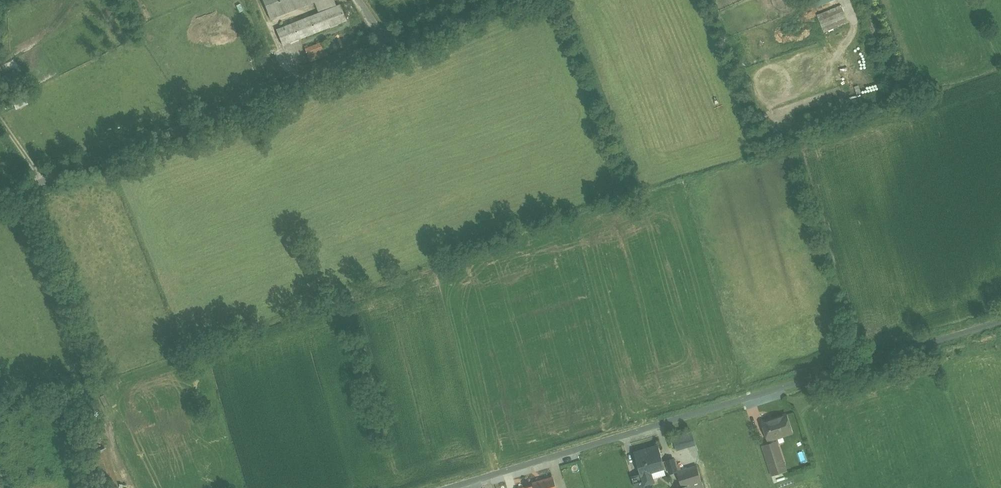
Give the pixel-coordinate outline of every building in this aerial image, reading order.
[(270,18),(315,1),(317,0),(263,0),(270,18)] [(315,1),(320,13),(334,7),(337,6),(335,0),(317,0),(315,1)] [(816,9),(837,0),(812,0),(816,9)] [(347,20),(341,5),(337,6),(334,7),(340,22),(347,20)] [(320,13),(277,30),(283,45),(340,22),(334,7),(320,13)] [(841,7),(818,16),(825,33),(848,24),(841,7)] [(323,42),(304,49),(309,61),(328,54),(323,42)] [(0,67),(0,77),(3,82),(18,74),(10,61),(0,67)] [(787,416),(765,423),(770,440),(792,434),(787,416)] [(673,437),(677,450),(696,444),(693,432),(673,437)] [(773,444),(764,447),(774,476),(787,471),(779,447),(774,448),(773,444)] [(658,445),(635,453),(641,472),(651,469),(664,465),(658,445)] [(101,450),(92,453),(103,487),(113,487),(101,450)] [(666,459),(662,461),(668,474),(672,472),(666,459)] [(699,466),(678,472),(682,487),(689,484),(690,485),(703,481),(699,466)] [(641,472),(632,475),(636,487),(655,481),(651,469),(641,472)] [(534,483),(535,485),(536,487),(557,487),(553,477),(534,483)]
